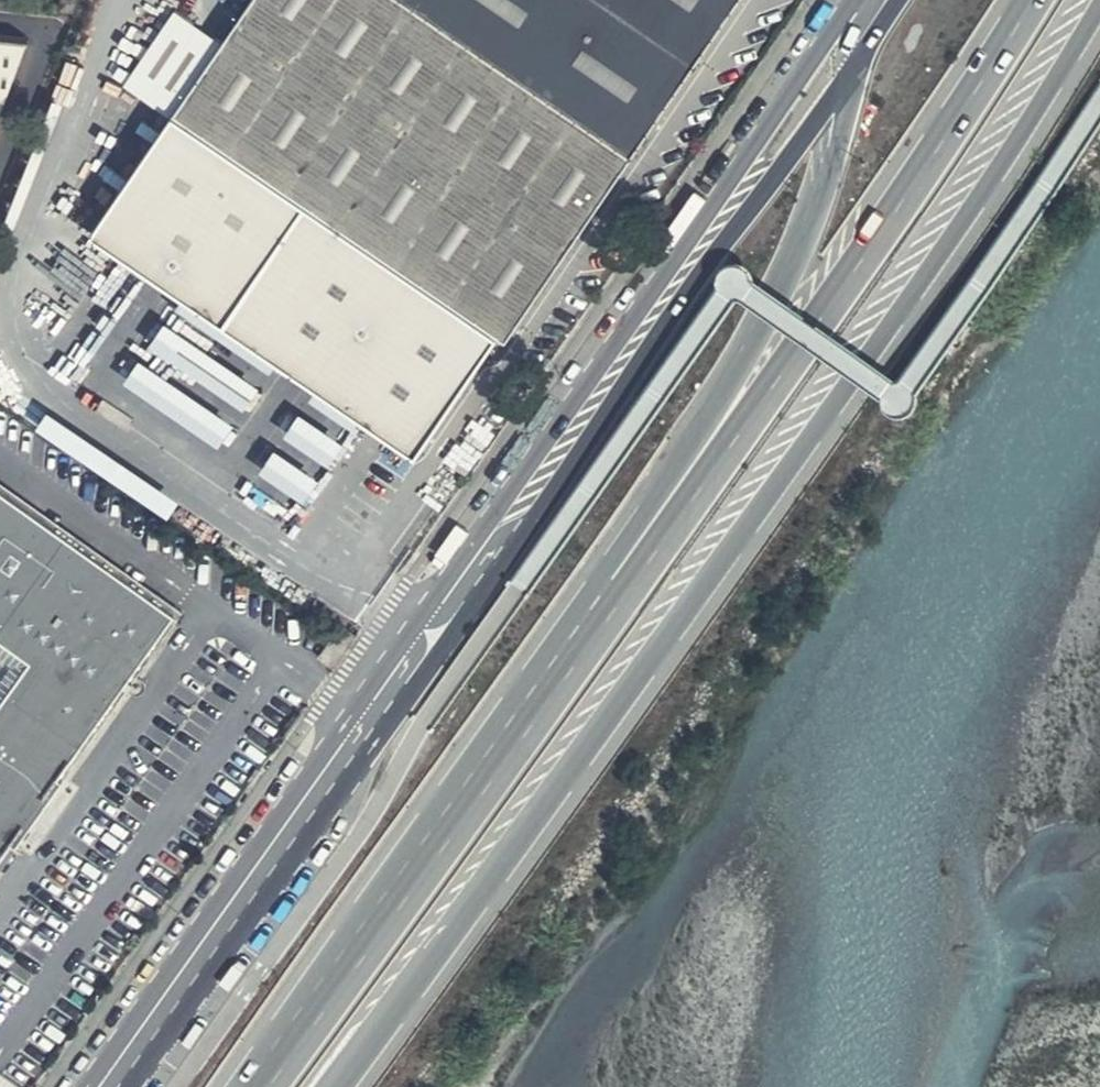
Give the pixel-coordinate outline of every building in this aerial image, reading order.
[(414,0),(256,0),(226,44),(177,11),(126,85),(172,116),(91,234),(420,457),(519,313),(527,318),(639,153),(414,0)] [(639,153),(745,0),(414,0),(639,153)] [(27,44),(0,41),(0,121),(27,44)] [(248,403),(263,381),(168,316),(152,338),(248,403)] [(144,352),(128,375),(221,440),(237,418),(144,352)] [(287,429),(331,459),(348,434),(304,405),(287,429)] [(277,439),(260,460),(305,497),(322,476),(277,439)] [(0,489),(0,862),(175,616),(0,489)]
